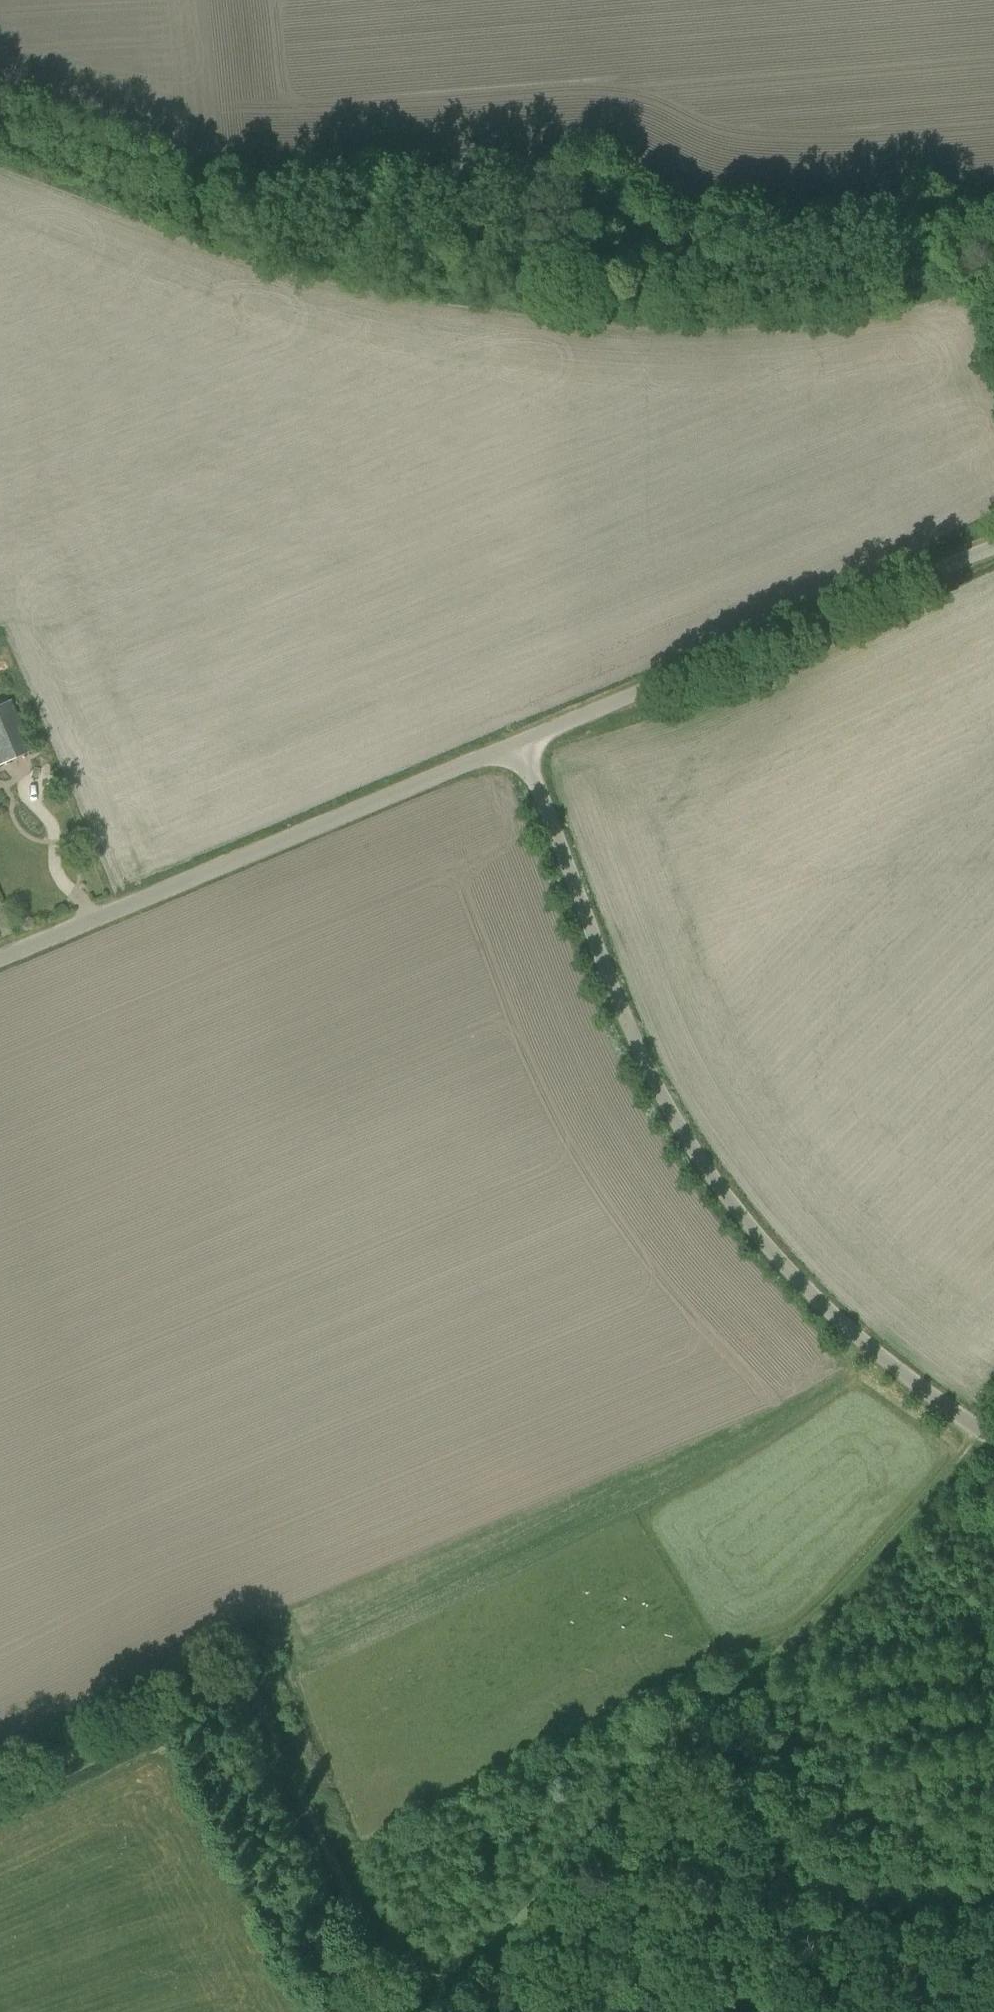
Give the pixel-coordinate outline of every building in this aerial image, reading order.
[(32,752),(10,701),(0,706),(0,765),(32,752)]
